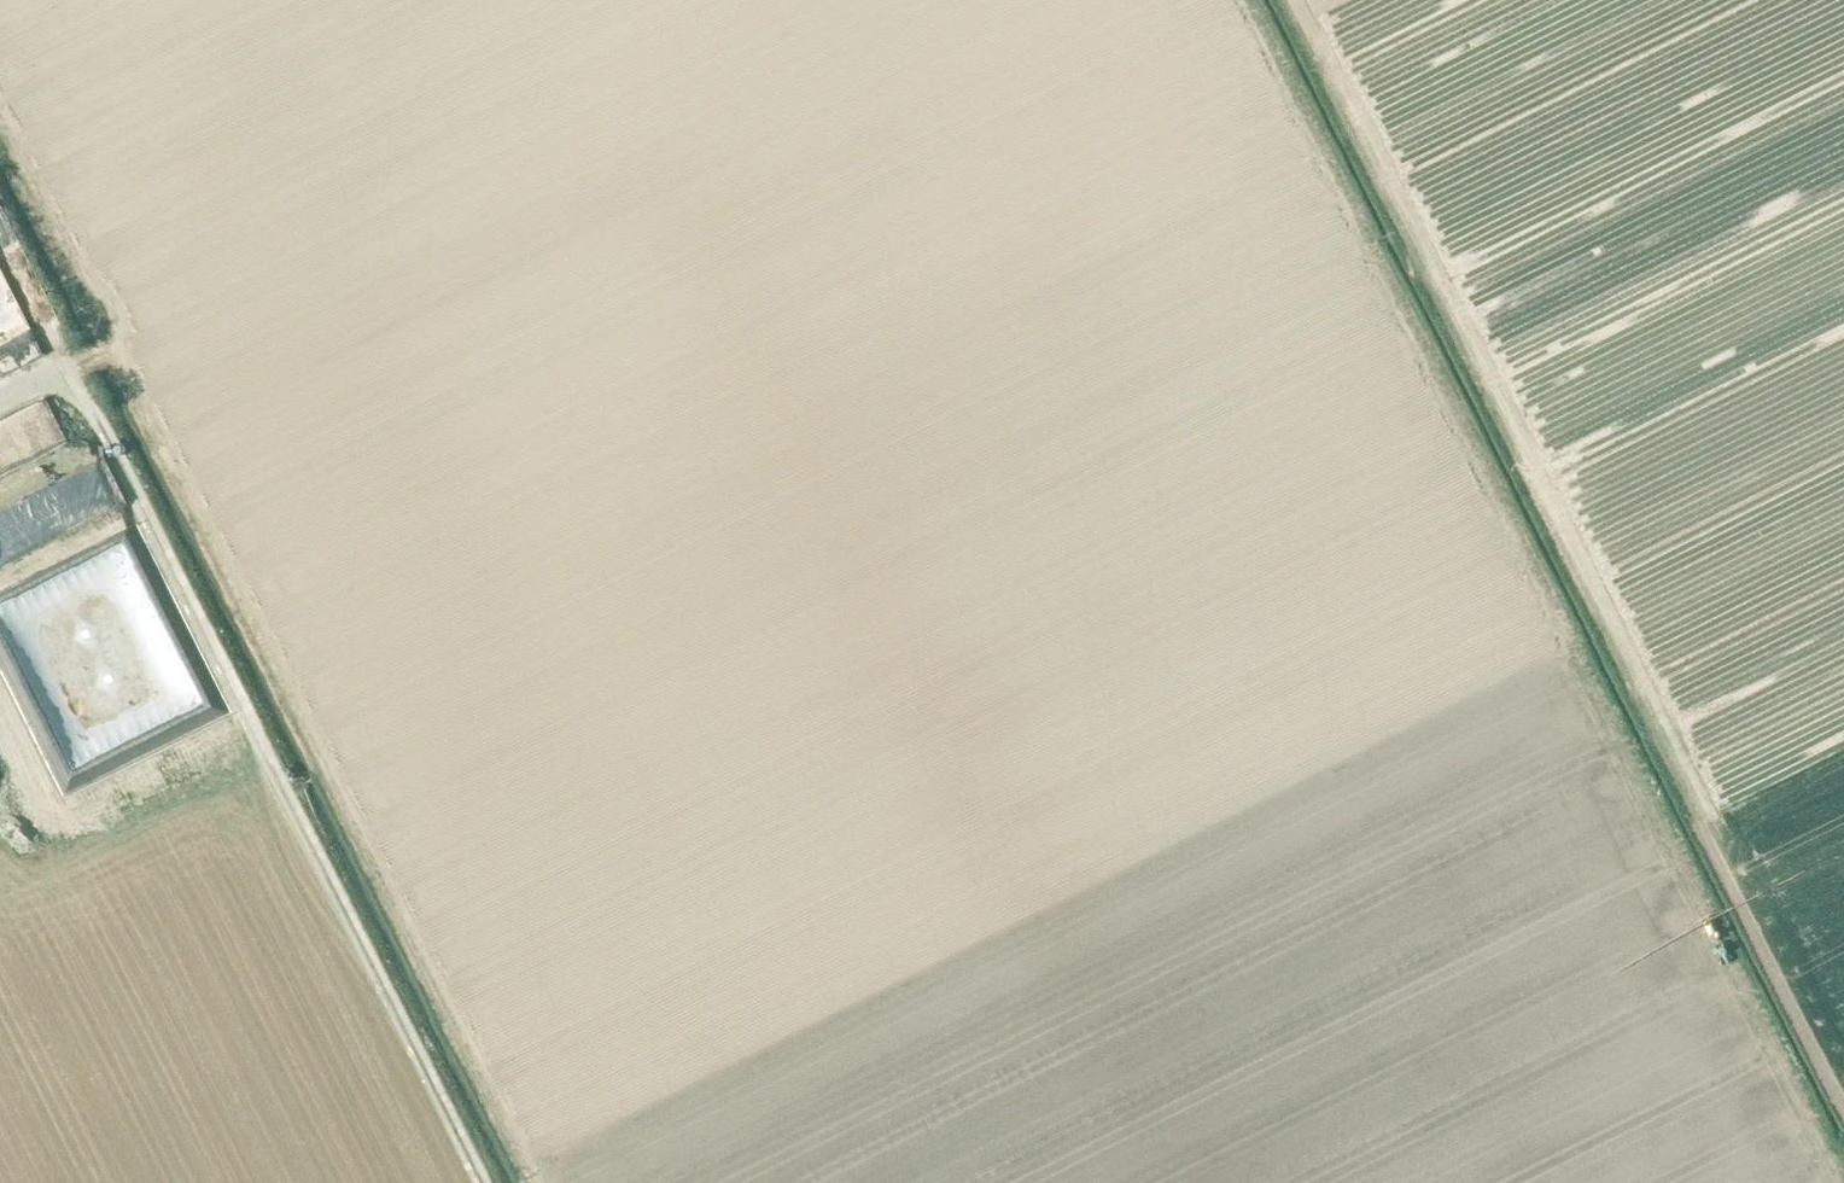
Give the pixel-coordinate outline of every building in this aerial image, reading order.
[(46,326),(0,224),(0,284),(24,336),(46,326)] [(0,326),(0,364),(27,348),(10,320),(0,326)]
